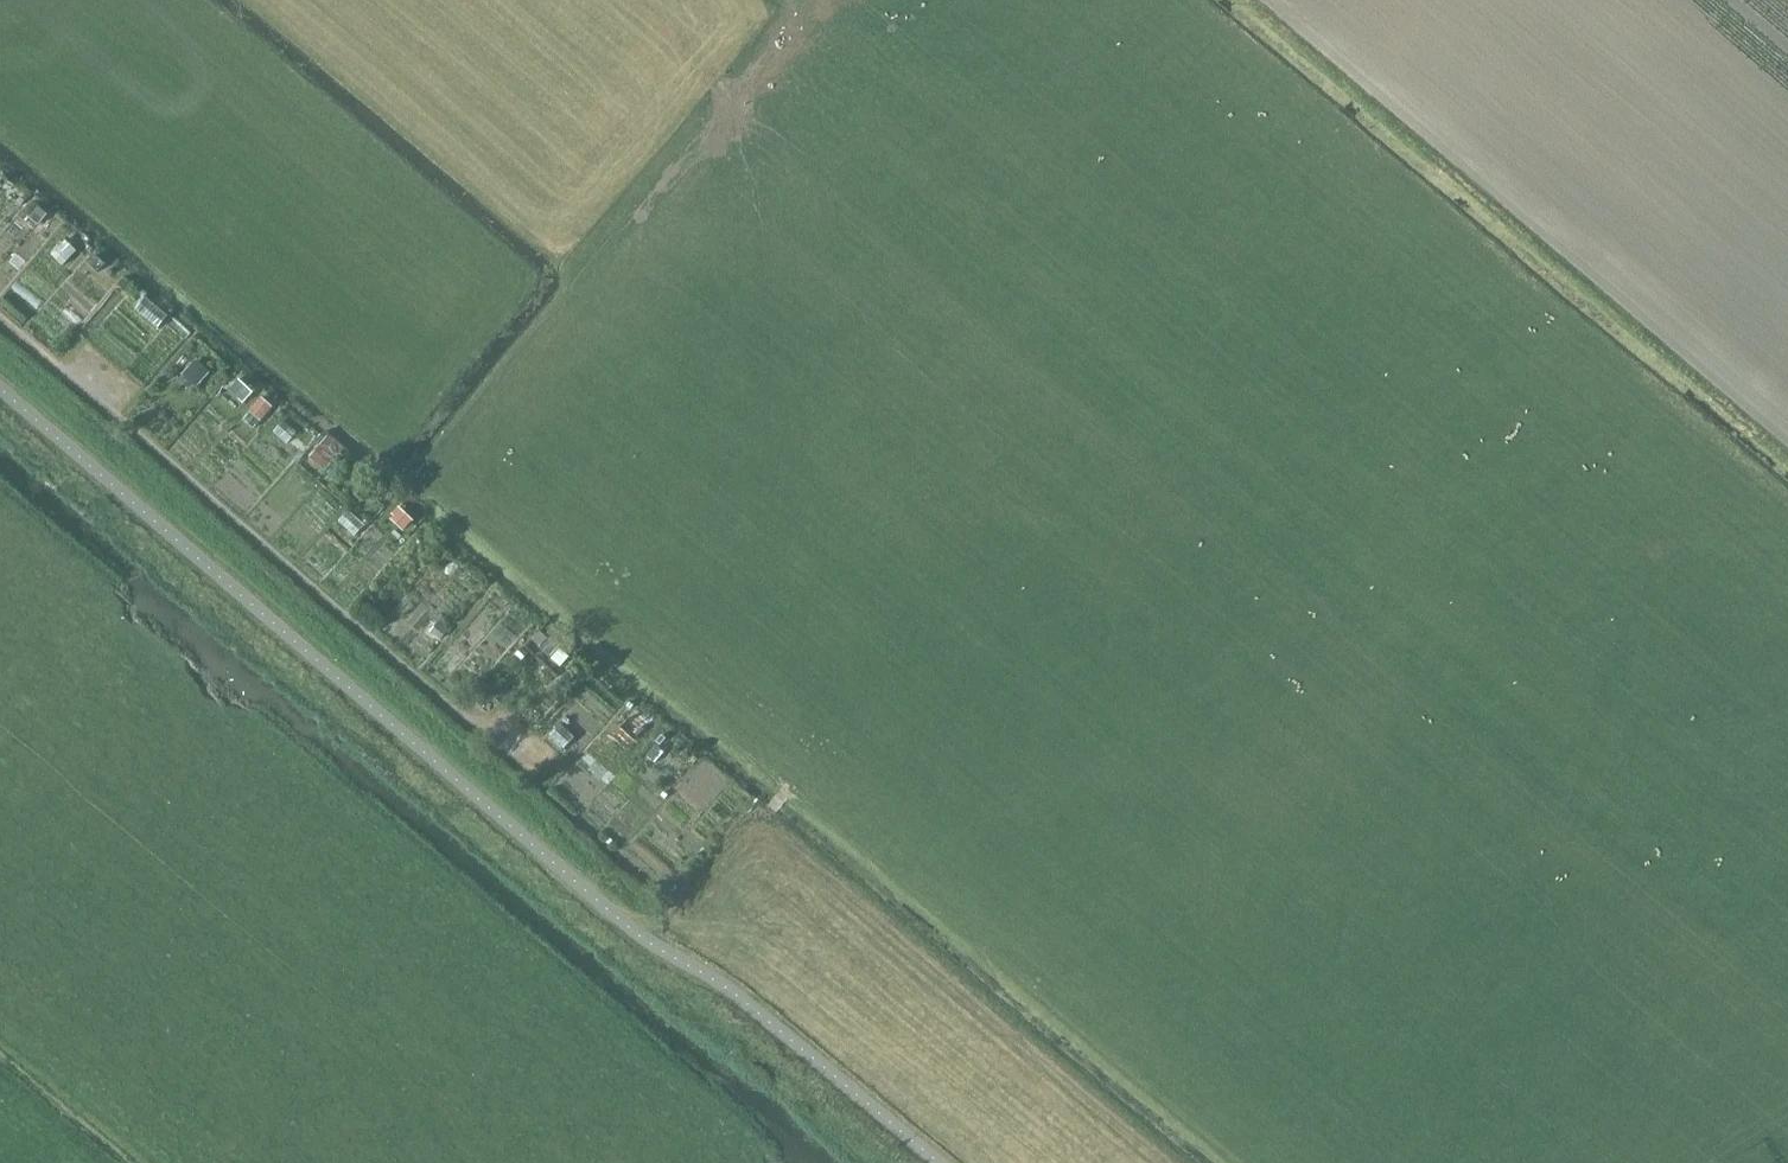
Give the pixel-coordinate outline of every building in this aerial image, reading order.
[(69,227),(57,244),(70,253),(82,237),(69,227)] [(96,324),(105,331),(118,315),(109,308),(96,324)] [(186,361),(200,373),(214,357),(201,345),(186,361)] [(686,778),(686,753),(646,753),(646,761),(659,761),(659,778),(686,778)] [(561,787),(608,787),(608,754),(561,755),(561,787)]
